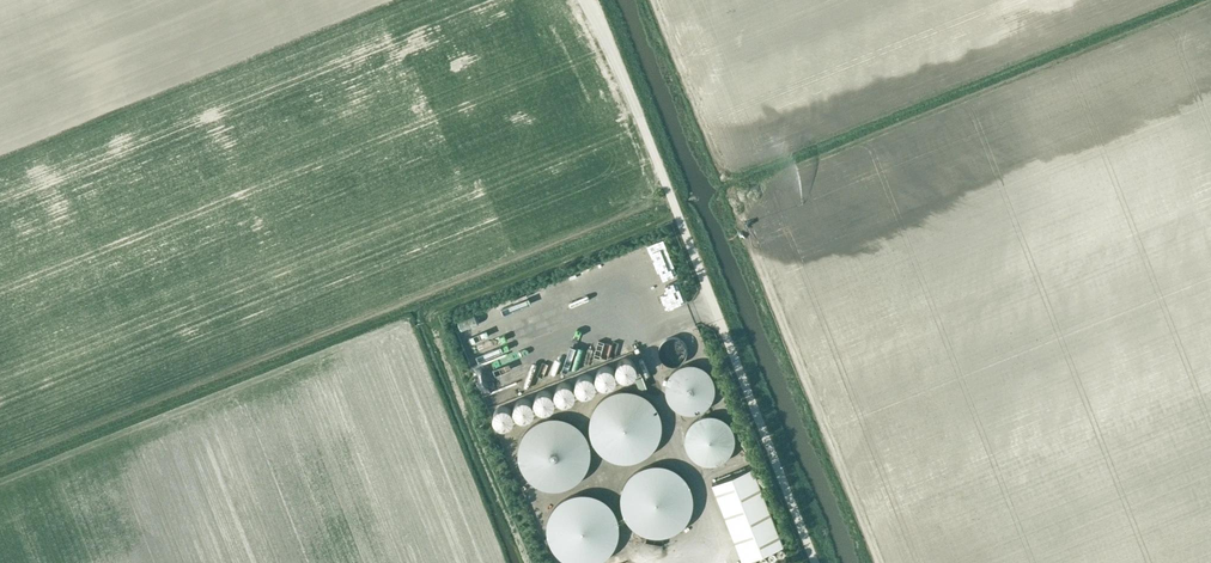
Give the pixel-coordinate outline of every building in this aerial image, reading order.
[(643,257),(649,254),(649,252),(659,249),(655,237),(638,243),(643,257)] [(612,258),(594,262),(596,269),(614,265),(612,258)] [(660,281),(666,279),(674,300),(679,298),(668,270),(658,274),(660,281)] [(622,377),(626,378),(631,377),(634,373),(636,369),(635,364),(633,361),(629,358),(625,357),(620,359),(617,362),(615,366),(615,371),(618,375),(622,377)] [(688,412),(690,412),(692,412),(694,412),(696,412),(698,411),(699,410),(701,409),(703,408),(705,407),(706,406),(708,404),(709,403),(710,401),(711,399),(712,397),(712,395),(713,393),(713,391),(713,389),(713,387),(713,385),(713,383),(712,381),(712,379),(711,378),(710,376),(709,374),(707,373),(706,371),(704,370),(703,369),(701,368),(699,367),(697,366),(695,365),(693,365),(691,365),(689,365),(687,365),(685,365),(683,365),(681,366),(680,367),(678,368),(676,369),(674,370),(673,371),(671,373),(670,374),(669,376),(668,378),(667,380),(667,382),(666,384),(666,386),(666,388),(666,390),(666,392),(666,394),(667,396),(667,397),(668,399),(669,401),(670,403),(672,404),(673,406),(675,407),(676,408),(678,409),(680,410),(682,411),(684,412),(686,412),(688,412)] [(602,386),(606,387),(611,385),(614,382),(616,377),(615,373),(613,369),(609,367),(604,366),(600,368),(597,371),(595,375),(596,379),(598,383),(602,386)] [(579,392),(583,394),(588,394),(592,392),(595,388),(595,384),(594,379),(591,376),(587,374),(582,375),(578,377),(576,381),(575,385),(576,389),(579,392)] [(560,402),(565,402),(569,401),(573,398),(575,394),(574,390),(572,386),(569,383),(564,382),(560,383),(556,386),(554,390),(555,395),(557,399),(560,402)] [(539,409),(544,410),(548,409),(552,406),(554,403),(554,398),(552,394),(549,391),(545,390),(541,390),(537,392),(534,396),(534,401),(535,406),(539,409)] [(621,461),(624,461),(627,461),(630,461),(633,460),(636,459),(639,458),(642,457),(645,455),(647,453),(649,451),(651,449),(653,446),(655,444),(657,441),(658,438),(659,435),(659,432),(660,429),(660,426),(660,423),(660,420),(659,417),(658,414),(657,411),(656,409),(654,406),(652,403),(650,401),(648,399),(646,397),(643,395),(641,394),(638,392),(635,391),(632,391),(629,390),(626,390),(623,390),(620,390),(616,391),(613,391),(611,392),(608,394),(605,395),(603,397),(600,399),(598,401),(596,403),(594,406),(593,409),(591,411),(590,414),(589,417),(589,420),(588,423),(588,426),(588,429),(589,433),(590,436),(591,438),(592,441),(593,444),(595,447),(597,449),(599,451),(601,453),(604,455),(606,457),(609,458),(612,459),(615,460),(618,461),(621,461)] [(515,414),(518,417),(523,418),(527,417),(531,415),(533,411),(533,406),(531,402),(528,398),(523,397),(518,398),(515,401),(513,405),(513,410),(515,414)] [(499,425),(503,426),(508,425),(512,422),(514,418),(513,413),(510,409),(507,406),(503,406),(499,407),(496,410),(494,414),(494,418),(495,422),(499,425)] [(707,463),(709,463),(711,463),(713,463),(715,463),(717,462),(719,461),(721,460),(722,459),(724,458),(726,457),(727,455),(728,453),(729,452),(730,450),(731,448),(732,446),(732,444),(733,442),(733,440),(733,438),(733,436),(732,434),(732,432),(731,430),(730,428),(729,426),(728,425),(727,423),(725,422),(723,420),(722,419),(720,418),(718,417),(716,417),(714,416),(712,416),(710,416),(708,416),(706,416),(704,416),(702,417),(700,417),(698,418),(696,419),(695,420),(693,422),(692,423),(690,425),(689,426),(688,428),(687,430),(686,432),(686,434),(685,436),(685,438),(685,440),(685,442),(685,444),(686,446),(687,448),(687,450),(688,452),(689,453),(691,455),(692,456),(694,458),(695,459),(697,460),(699,461),(701,462),(703,463),(705,463),(707,463)] [(551,489),(554,490),(557,489),(560,489),(563,488),(566,487),(569,486),(571,485),(574,483),(576,482),(579,480),(581,477),(583,475),(584,472),(586,470),(587,467),(588,464),(589,461),(589,458),(590,455),(590,452),(589,449),(589,446),(588,443),(587,440),(586,438),(584,435),(583,432),(581,430),(579,428),(576,426),(574,424),(571,422),(569,421),(566,420),(563,419),(560,418),(557,418),(554,418),(551,418),(548,418),(545,419),(542,420),(539,421),(536,422),(534,424),(531,426),(529,428),(527,430),(525,432),(523,435),(522,438),(520,440),(519,443),(519,446),(518,449),(518,452),(518,455),(518,458),(519,461),(519,464),(520,467),(522,470),(523,472),(525,475),(527,477),(529,480),(531,482),(534,483),(536,485),(539,486),(542,487),(545,488),(548,489),(551,489)] [(660,465),(657,465),(654,465),(651,466),(648,466),(645,467),(642,468),(639,470),(636,471),(634,473),(632,475),(630,477),(628,480),(626,482),(625,485),(623,488),(622,490),(622,493),(621,496),(621,499),(621,502),(621,505),(622,508),(622,511),(623,514),(625,517),(626,520),(628,522),(630,525),(632,527),(634,529),(637,531),(639,532),(642,534),(645,535),(648,536),(651,536),(654,537),(657,537),(660,537),(663,536),(666,535),(669,535),(672,533),(674,532),(677,530),(679,529),(682,527),(684,524),(686,522),(687,520),(689,517),(690,514),(691,511),(692,508),(692,505),(693,502),(693,499),(692,496),(692,493),(691,490),(690,487),(689,485),(687,482),(686,479),(684,477),(681,475),(679,473),(677,471),(674,470),(671,468),(669,467),(666,466),(663,466),(660,465)] [(712,483),(743,561),(783,545),(752,467),(712,483)] [(596,562),(598,562),(601,560),(604,558),(606,557),(608,555),(610,552),(612,550),(614,547),(615,545),(616,542),(617,539),(618,536),(619,533),(619,530),(619,527),(618,524),(618,521),(617,518),(616,515),(615,512),(613,510),(611,507),(609,505),(607,503),(605,501),(602,499),(600,498),(597,496),(594,495),(591,494),(588,494),(585,493),(582,493),(579,494),(576,494),(573,495),(570,496),(567,497),(565,498),(562,500),(560,502),(557,504),(555,506),(553,509),(552,511),(550,514),(549,517),(548,519),(548,522),(547,525),(547,528),(547,531),(547,535),(548,538),(549,540),(550,543),(551,546),(553,549),(554,551),(556,553),(559,556),(561,558),(563,559),(566,561),(569,562),(571,562),(595,562),(596,562)]
